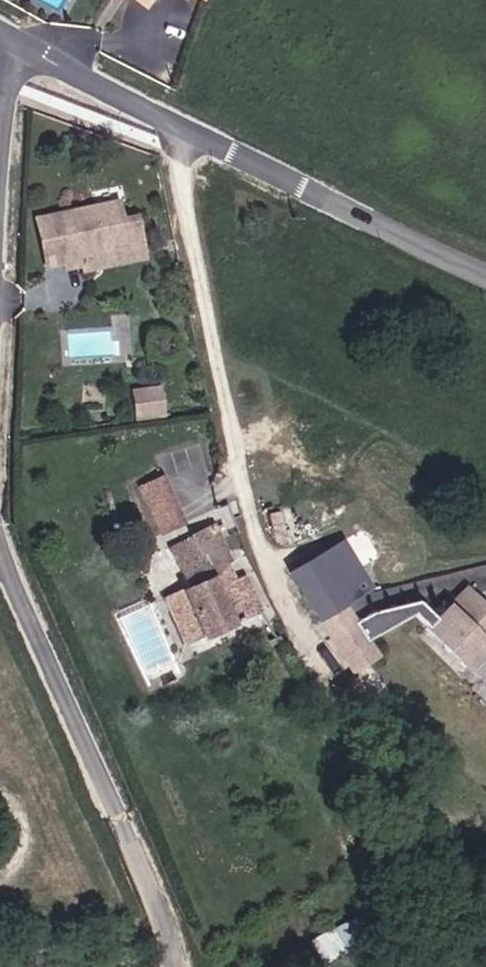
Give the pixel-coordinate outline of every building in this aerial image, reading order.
[(46,262),(79,255),(129,245),(132,260),(151,257),(141,217),(126,220),(121,201),(37,216),(46,262)] [(129,245),(79,255),(83,271),(132,260),(129,245)] [(133,385),(135,416),(167,414),(164,383),(133,385)] [(188,523),(166,473),(138,486),(160,535),(188,523)] [(204,551),(180,564),(188,580),(160,593),(183,641),(263,604),(248,572),(238,575),(229,553),(233,550),(220,521),(195,533),(204,551)] [(171,545),(180,564),(204,551),(195,533),(171,545)] [(375,640),(387,631),(420,614),(433,627),(474,668),(485,656),(485,600),(470,584),(437,615),(422,601),(373,611),(361,620),(351,602),(357,599),(351,589),(358,585),(336,547),(289,572),(325,630),(353,672),(383,655),(375,640)] [(309,939),(323,963),(373,933),(358,909),(309,939)]
